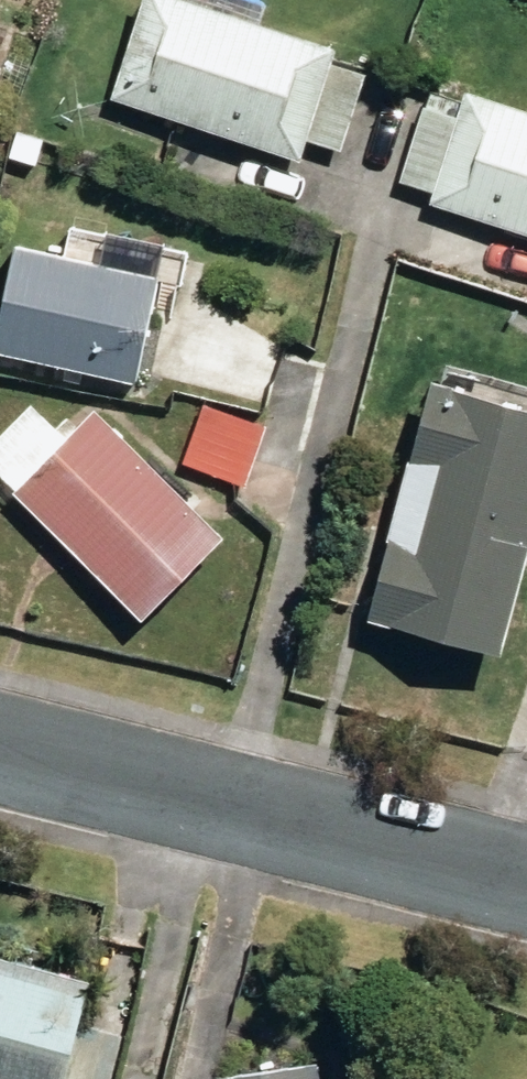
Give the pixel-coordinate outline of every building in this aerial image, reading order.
[(125,93),(319,158),(327,136),(358,146),(384,70),(345,57),(348,47),(208,0),(157,0),(125,93)] [(526,228),(526,110),(479,94),(472,114),(444,104),(418,180),(450,191),(447,201),(526,228)] [(23,158),(45,164),(51,142),(28,137),(23,158)] [(6,351),(153,383),(174,279),(29,247),(6,351)] [(518,658),(526,624),(526,410),(448,389),(388,624),(518,658)] [(194,461),(255,487),(279,430),(218,403),(194,461)] [(26,493),(150,620),(233,540),(108,413),(26,493)] [(20,1078),(68,1078),(95,965),(0,943),(0,1074),(20,1078)] [(133,1024),(90,1014),(75,1078),(121,1078),(133,1024)] [(217,1078),(326,1078),(321,1050),(215,1068),(217,1078)]
